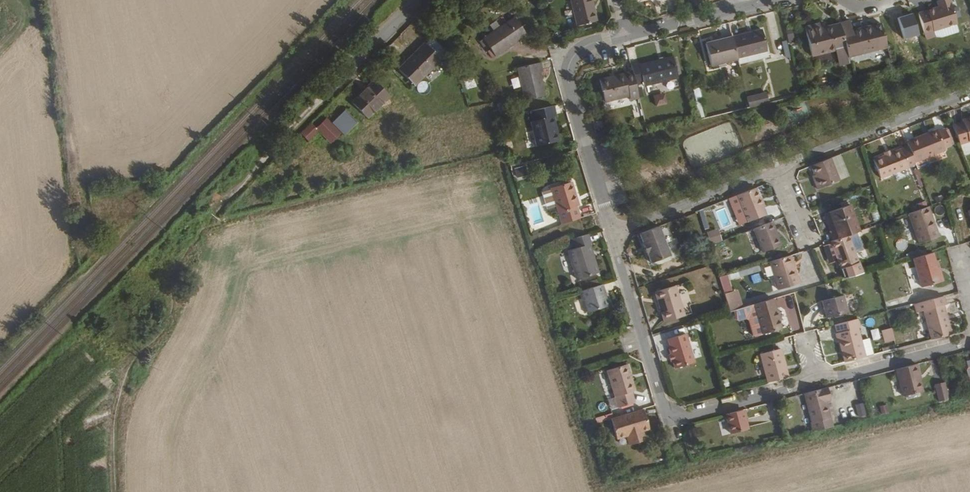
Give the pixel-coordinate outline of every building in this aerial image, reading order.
[(573,1),(571,1),(577,27),(598,22),(593,0),(573,0),(573,1)] [(950,0),(941,0),(942,6),(918,13),(926,37),(935,35),(933,29),(956,22),(957,22),(950,0)] [(434,13),(428,7),(425,10),(431,16),(434,13)] [(425,10),(414,20),(421,27),(431,16),(425,10)] [(527,35),(515,18),(483,39),(495,56),(527,35)] [(852,31),(850,21),(840,23),(846,50),(848,57),(887,47),(881,24),(869,27),(869,29),(861,31),(860,29),(852,31)] [(933,29),(935,35),(958,28),(956,22),(933,29)] [(846,50),(840,23),(825,27),(826,30),(821,31),(820,28),(819,23),(805,26),(812,58),(846,50)] [(762,30),(732,37),(737,57),(767,51),(762,30)] [(732,37),(721,39),(706,43),(711,65),(738,59),(737,57),(732,37)] [(438,62),(445,53),(432,40),(398,72),(414,87),(439,63),(438,62)] [(767,51),(737,57),(738,59),(739,64),(768,57),(767,51)] [(839,67),(849,64),(847,58),(846,52),(835,54),(839,67)] [(639,62),(631,64),(633,71),(636,84),(643,82),(644,85),(677,77),(672,57),(639,65),(639,62)] [(542,72),(540,62),(516,68),(524,101),(544,96),(539,73),(542,72)] [(636,84),(633,71),(600,79),(605,101),(628,95),(630,100),(639,98),(636,84)] [(476,76),(464,79),(468,90),(479,87),(476,76)] [(389,99),(373,84),(351,105),(367,121),(389,99)] [(693,89),(697,100),(703,98),(700,87),(693,89)] [(665,92),(653,95),(656,107),(668,104),(665,92)] [(766,93),(747,97),(749,107),(769,102),(766,93)] [(552,107),(528,112),(531,122),(530,123),(536,147),(558,142),(553,118),(554,117),(552,107)] [(345,135),(358,123),(346,110),(333,122),(345,135)] [(963,117),(964,119),(953,122),(960,141),(969,138),(969,115),(963,117)] [(328,117),(316,127),(312,122),(300,133),(308,142),(320,132),(331,144),(343,134),(328,117)] [(908,139),(909,142),(915,157),(945,145),(944,143),(951,140),(945,125),(938,128),(938,126),(927,129),(928,131),(908,139)] [(606,132),(596,135),(599,144),(608,141),(606,132)] [(883,176),(917,163),(915,157),(909,142),(875,155),(883,176)] [(841,176),(832,154),(812,162),(817,175),(815,176),(819,185),(841,176)] [(514,169),(518,178),(528,175),(525,165),(514,169)] [(556,185),(567,221),(585,215),(582,204),(580,197),(582,196),(577,179),(556,185)] [(767,211),(756,184),(738,191),(749,218),(767,211)] [(835,237),(851,231),(861,228),(851,201),(830,208),(836,225),(831,227),(835,237)] [(939,234),(929,204),(909,211),(920,241),(939,234)] [(779,242),(770,219),(754,225),(763,248),(779,242)] [(659,223),(640,230),(644,239),(643,240),(647,250),(648,250),(652,259),(670,252),(659,223)] [(711,244),(723,241),(720,229),(708,231),(711,244)] [(832,238),(846,275),(865,270),(851,231),(835,237),(832,238)] [(587,233),(573,237),(576,247),(568,250),(576,278),(595,272),(587,244),(591,243),(587,233)] [(941,279),(933,250),(915,255),(923,284),(941,279)] [(770,258),(771,262),(778,287),(800,280),(798,272),(796,273),(791,257),(790,252),(770,258)] [(676,281),(656,287),(665,317),(685,311),(676,281)] [(602,283),(579,290),(581,299),(584,299),(588,311),(610,304),(608,295),(605,296),(604,291),(605,291),(602,283)] [(725,291),(731,308),(743,304),(741,297),(738,298),(735,288),(725,291)] [(845,292),(824,297),(828,314),(849,309),(845,292)] [(774,295),(755,301),(764,331),(783,326),(774,295)] [(926,308),(933,337),(953,332),(945,304),(926,308)] [(846,359),(866,354),(863,340),(859,326),(861,326),(858,316),(837,321),(840,330),(837,331),(839,339),(841,338),(846,359)] [(887,342),(895,340),(892,328),(884,330),(887,342)] [(687,329),(669,335),(671,342),(669,342),(672,351),(673,356),(676,364),(695,358),(687,329)] [(866,354),(874,352),(869,338),(863,340),(866,354)] [(763,352),(770,379),(790,374),(783,347),(763,352)] [(627,362),(607,368),(618,405),(634,400),(631,389),(633,389),(628,374),(631,374),(627,362)] [(919,372),(917,362),(896,367),(903,394),(922,389),(917,373),(919,372)] [(940,401),(950,399),(946,382),(936,384),(940,401)] [(811,420),(813,430),(832,425),(826,398),(830,397),(827,385),(804,391),(812,420),(811,420)] [(877,405),(879,414),(887,412),(885,403),(877,405)] [(643,407),(611,416),(616,436),(626,433),(629,442),(641,439),(638,430),(649,426),(643,407)] [(743,407),(724,412),(730,431),(748,426),(743,407)]
